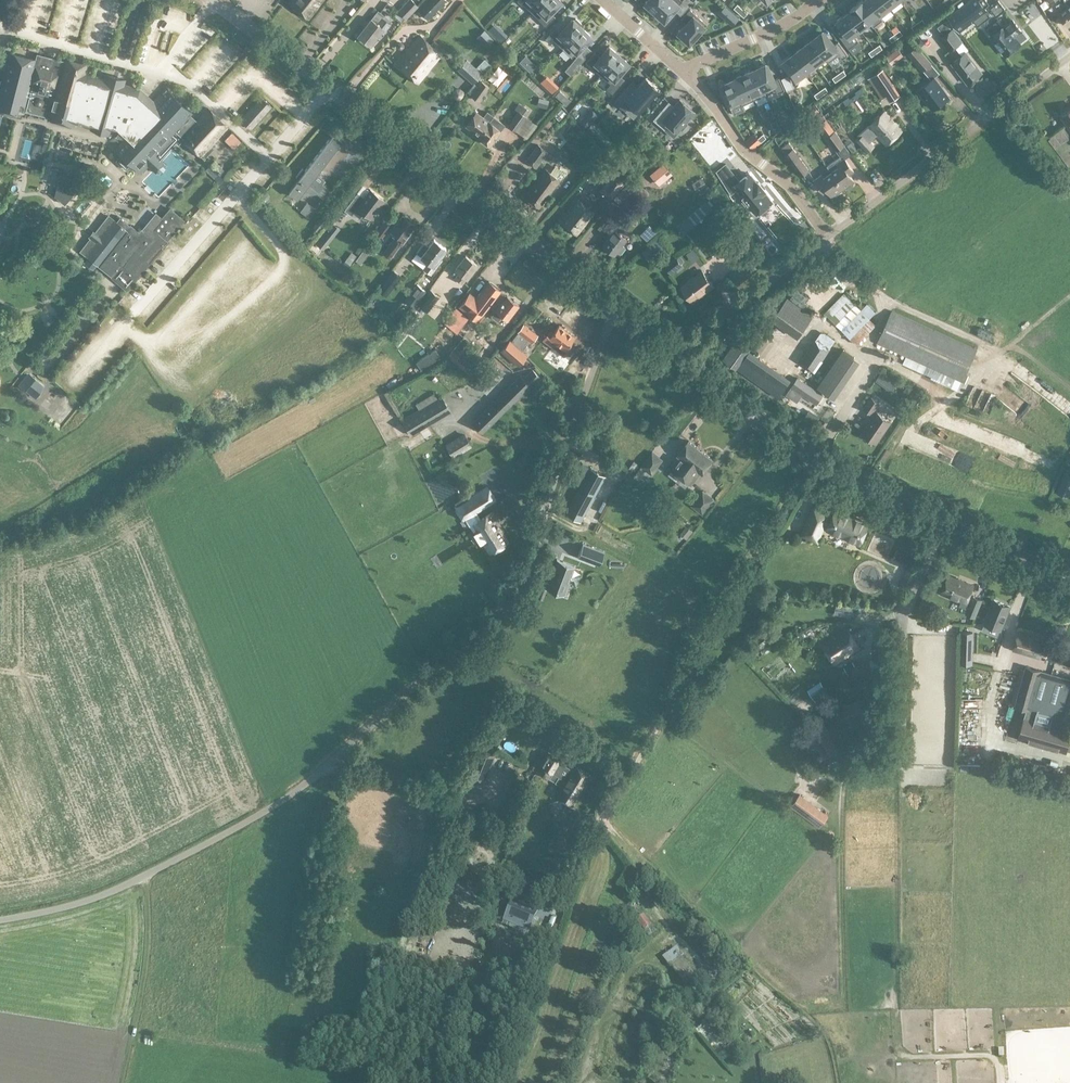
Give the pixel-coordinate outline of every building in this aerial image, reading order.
[(289,3),(309,19),(323,0),(294,0),(289,3)] [(397,11),(406,19),(418,6),(412,0),(408,0),(397,11)] [(418,10),(428,19),(446,0),(428,0),(418,10)] [(521,5),(523,3),(532,12),(544,0),(517,0),(521,5)] [(532,12),(546,26),(555,16),(550,12),(561,1),(560,0),(544,0),(532,12)] [(644,3),(654,12),(665,0),(647,0),(644,3)] [(654,12),(664,21),(674,9),(681,15),(693,2),(691,0),(681,0),(665,0),(654,12)] [(857,5),(870,22),(874,27),(883,19),(882,17),(881,17),(880,15),(869,0),(863,0),(857,5)] [(884,0),(869,0),(880,15),(881,17),(882,17),(892,9),(890,7),(884,0)] [(949,16),(956,26),(960,31),(973,21),(977,26),(990,16),(986,11),(987,10),(985,7),(984,6),(987,4),(984,0),(970,0),(949,16)] [(1059,14),(1068,26),(1069,25),(1069,7),(1065,0),(1064,0),(1060,3),(1065,9),(1059,14)] [(739,12),(743,8),(737,4),(734,8),(739,12)] [(870,22),(857,5),(850,9),(851,10),(847,12),(860,30),(870,22)] [(748,13),(743,8),(739,12),(744,17),(748,13)] [(685,23),(677,32),(689,43),(706,24),(689,9),(681,18),(685,23)] [(371,18),(358,35),(370,44),(376,36),(377,36),(379,37),(390,23),(389,23),(391,21),(384,15),(378,10),(371,18)] [(843,15),(837,20),(838,22),(845,31),(839,36),(849,48),(859,41),(854,35),(860,30),(847,12),(844,15),(843,15)] [(734,24),(739,17),(734,13),(728,19),(734,24)] [(562,48),(582,27),(580,25),(581,24),(576,18),(574,20),(573,18),(558,33),(554,29),(545,38),(549,43),(553,39),(562,48)] [(920,26),(925,23),(922,18),(917,22),(920,26)] [(991,36),(1005,55),(1020,43),(1015,36),(1021,31),(1013,19),(991,36)] [(937,26),(944,35),(941,38),(950,50),(962,41),(953,29),(952,30),(945,21),(937,26)] [(914,30),(920,26),(917,22),(911,26),(914,30)] [(591,37),(582,27),(562,48),(571,57),(591,37)] [(897,38),(903,34),(900,30),(894,33),(897,38)] [(848,54),(838,41),(833,45),(823,32),(812,40),(826,57),(825,58),(829,62),(839,54),(842,59),(848,54)] [(897,38),(894,33),(889,37),(892,42),(897,38)] [(423,56),(432,45),(420,36),(397,64),(413,78),(420,70),(417,67),(425,58),(423,56)] [(826,57),(812,40),(803,47),(816,65),(825,58),(826,57)] [(877,52),(883,48),(880,44),(874,48),(877,52)] [(420,70),(413,78),(418,82),(442,54),(432,45),(423,56),(425,58),(417,67),(420,70)] [(907,53),(922,71),(923,70),(928,75),(936,68),(932,63),(916,45),(907,53)] [(601,75),(619,54),(609,46),(599,57),(594,52),(585,62),(601,75)] [(816,65),(803,47),(793,55),(806,72),(816,65)] [(872,56),(877,52),(874,48),(869,52),(872,56)] [(982,72),(966,51),(952,62),(968,83),(982,72)] [(3,109),(16,113),(19,101),(21,102),(20,106),(23,106),(22,110),(47,117),(48,117),(47,119),(74,126),(75,124),(76,120),(101,127),(100,131),(106,133),(107,128),(116,131),(117,132),(120,135),(125,139),(123,140),(115,149),(121,154),(123,156),(119,160),(127,168),(131,164),(132,165),(141,173),(148,165),(159,175),(167,166),(160,160),(176,142),(178,145),(181,141),(179,138),(180,136),(181,137),(200,156),(203,158),(210,151),(207,149),(228,127),(208,108),(197,121),(190,114),(192,112),(166,88),(153,102),(140,89),(125,85),(119,83),(120,80),(115,78),(110,77),(109,80),(104,79),(88,75),(91,65),(64,57),(63,60),(37,53),(35,59),(10,52),(5,72),(3,80),(0,79),(0,120),(3,109)] [(564,70),(570,75),(585,58),(579,53),(564,70)] [(619,74),(628,63),(619,54),(601,75),(610,83),(606,88),(612,93),(624,79),(619,74)] [(806,72),(793,55),(782,63),(796,80),(806,72)] [(472,83),(482,73),(467,59),(457,70),(472,83)] [(785,90),(779,77),(773,80),(766,64),(758,68),(754,70),(764,92),(765,92),(775,87),(778,93),(785,90)] [(889,101),(900,94),(884,68),(868,78),(881,99),(886,96),(889,101)] [(516,72),(520,81),(527,77),(523,69),(516,72)] [(841,77),(846,74),(843,69),(838,73),(841,77)] [(764,92),(754,70),(750,72),(750,71),(743,75),(754,100),(766,94),(765,92),(764,92)] [(841,77),(838,73),(832,77),(835,81),(841,77)] [(754,100),(743,75),(736,78),(732,80),(742,102),(741,103),(742,105),(754,100)] [(794,87),(788,75),(782,78),(787,90),(794,87)] [(630,104),(639,111),(659,89),(645,77),(635,89),(630,85),(615,101),(625,110),(630,104)] [(935,77),(918,89),(932,108),(940,102),(941,103),(949,97),(935,77)] [(742,102),(732,80),(728,82),(720,85),(730,108),(741,103),(742,102)] [(471,96),(479,101),(489,86),(482,81),(471,96)] [(823,94),(828,90),(825,86),(820,90),(823,94)] [(463,95),(463,91),(460,88),(456,89),(453,92),(453,96),(457,98),(461,98),(463,95)] [(846,105),(864,92),(861,88),(855,92),(856,94),(850,98),(848,97),(843,100),(846,105)] [(817,98),(823,94),(820,90),(814,94),(817,98)] [(272,107),(260,97),(241,119),(252,129),(272,107)] [(666,104),(653,119),(664,129),(668,124),(676,132),(681,127),(682,128),(687,123),(685,122),(694,112),(680,100),(674,106),(674,107),(671,107),(670,108),(666,104)] [(508,125),(516,130),(530,111),(519,103),(515,109),(518,111),(508,125)] [(904,117),(910,114),(905,105),(900,107),(904,117)] [(505,110),(498,118),(504,123),(510,114),(505,110)] [(487,111),(483,117),(476,112),(467,125),(480,135),(489,122),(494,116),(487,111)] [(785,112),(777,118),(784,126),(792,119),(785,112)] [(869,126),(859,135),(860,136),(863,133),(870,140),(877,134),(880,138),(886,145),(902,130),(885,112),(880,116),(869,126)] [(586,128),(590,123),(583,117),(578,121),(586,128)] [(494,125),(489,122),(480,135),(479,136),(482,138),(487,142),(490,144),(505,124),(498,119),(494,125)] [(826,119),(823,121),(818,124),(826,136),(835,130),(826,119)] [(777,120),(771,122),(774,129),(777,132),(782,128),(779,124),(777,120)] [(792,136),(792,137),(793,137),(794,137),(794,138),(795,138),(796,138),(797,137),(798,137),(798,136),(799,136),(799,135),(800,135),(800,134),(800,133),(800,132),(800,131),(799,130),(799,129),(798,129),(797,128),(796,128),(795,128),(794,128),(793,128),(793,129),(792,129),(792,130),(791,130),(791,131),(791,132),(790,132),(790,133),(791,134),(791,135),(791,136),(792,136)] [(845,144),(835,130),(826,136),(837,151),(845,144)] [(241,141),(231,132),(224,139),(233,149),(241,141)] [(761,142),(766,137),(763,133),(758,138),(761,142)] [(856,140),(867,153),(875,146),(863,133),(860,136),(856,140)] [(297,197),(299,195),(300,196),(317,193),(324,198),(331,190),(322,183),(324,179),(316,173),(341,140),(333,134),(289,191),(297,197)] [(761,142),(758,138),(755,134),(747,141),(754,148),(761,142)] [(780,147),(791,162),(801,177),(810,170),(800,156),(789,141),(780,147)] [(597,142),(574,166),(583,175),(606,151),(597,142)] [(853,152),(857,149),(851,142),(847,144),(853,152)] [(548,152),(538,144),(526,160),(536,168),(548,152)] [(840,156),(827,165),(832,172),(844,188),(846,187),(846,189),(849,189),(854,186),(854,183),(853,182),(855,181),(850,174),(855,171),(846,159),(845,157),(842,159),(840,156)] [(350,157),(334,174),(344,183),(359,166),(350,157)] [(209,166),(205,170),(220,184),(224,179),(221,177),(227,172),(214,160),(209,166)] [(367,176),(373,182),(388,167),(383,162),(367,176)] [(658,168),(651,176),(659,185),(672,173),(663,163),(658,168)] [(726,164),(717,171),(731,193),(737,189),(742,196),(740,197),(746,205),(749,203),(757,213),(772,201),(764,191),(766,190),(764,188),(760,183),(759,181),(757,183),(749,173),(739,181),(736,177),(726,164)] [(60,170),(53,196),(64,205),(65,204),(92,172),(83,165),(72,178),(73,179),(72,181),(60,170)] [(559,179),(545,169),(525,196),(539,207),(559,179)] [(844,188),(832,172),(824,178),(821,174),(814,179),(824,193),(829,190),(833,196),(844,188)] [(624,183),(623,183),(613,175),(600,191),(610,199),(624,183)] [(641,185),(633,177),(616,195),(624,203),(641,185)] [(698,192),(708,186),(702,177),(692,183),(698,192)] [(234,186),(229,182),(217,195),(222,200),(234,186)] [(358,193),(345,210),(352,216),(354,213),(360,218),(364,212),(371,217),(385,200),(370,189),(364,198),(358,193)] [(269,200),(262,191),(255,197),(262,205),(269,200)] [(405,198),(399,203),(407,212),(413,206),(405,198)] [(577,198),(560,221),(577,235),(595,212),(577,198)] [(708,200),(676,225),(684,233),(714,208),(708,200)] [(313,223),(319,215),(310,207),(304,215),(313,223)] [(114,219),(86,255),(88,257),(97,264),(112,276),(111,277),(127,290),(149,263),(164,247),(169,241),(167,240),(165,239),(182,218),(170,208),(164,215),(162,218),(156,213),(140,233),(130,225),(120,216),(116,221),(114,219)] [(391,257),(400,244),(402,245),(410,234),(408,233),(414,224),(410,220),(410,218),(406,215),(404,216),(402,215),(392,229),(391,230),(397,235),(395,238),(384,252),(391,257)] [(319,218),(312,227),(318,231),(325,223),(319,218)] [(603,232),(610,224),(604,220),(597,228),(603,232)] [(389,227),(391,225),(385,221),(376,232),(382,236),(386,231),(389,227)] [(648,241),(657,232),(649,225),(641,234),(648,241)] [(625,247),(621,245),(626,239),(613,230),(602,245),(614,254),(617,251),(620,254),(625,247)] [(328,242),(326,240),(330,235),(325,232),(316,244),(323,249),(328,242)] [(424,243),(417,252),(421,256),(428,261),(423,268),(431,274),(442,260),(439,258),(446,248),(434,239),(429,246),(424,243)] [(658,240),(642,252),(649,261),(664,248),(658,240)] [(38,246),(27,257),(36,266),(47,254),(46,253),(50,249),(44,243),(40,247),(38,246)] [(455,269),(459,272),(455,278),(462,284),(478,264),(466,255),(455,269)] [(675,257),(665,265),(672,273),(682,265),(681,263),(677,258),(675,257)] [(47,258),(37,268),(40,271),(50,262),(47,258)] [(751,258),(730,274),(738,285),(759,269),(751,258)] [(402,276),(392,269),(377,288),(386,296),(402,276)] [(693,301),(714,285),(702,270),(682,287),(693,301)] [(141,288),(148,293),(155,282),(148,277),(141,288)] [(465,312),(478,322),(502,290),(489,280),(476,297),(470,292),(458,306),(465,311),(465,312)] [(410,296),(406,300),(415,307),(418,302),(426,292),(417,285),(410,296)] [(427,312),(440,296),(431,289),(418,305),(427,312)] [(824,312),(856,344),(876,325),(869,318),(875,311),(867,303),(861,310),(844,292),(824,312)] [(507,295),(496,310),(492,316),(498,321),(502,315),(508,320),(519,304),(507,295)] [(518,307),(509,324),(513,326),(522,310),(518,307)] [(978,349),(892,310),(877,343),(963,382),(978,349)] [(809,335),(804,331),(810,323),(794,312),(781,329),(802,344),(809,335)] [(474,342),(482,332),(458,314),(451,324),(474,342)] [(404,335),(409,328),(403,323),(397,331),(404,335)] [(510,340),(500,350),(518,366),(527,355),(522,350),(529,342),(531,344),(538,334),(524,323),(516,332),(517,333),(511,340),(510,340)] [(550,328),(541,340),(551,348),(564,357),(572,345),(569,343),(575,335),(560,324),(554,331),(550,328)] [(815,339),(799,362),(815,373),(830,349),(815,339)] [(763,371),(770,365),(764,357),(757,363),(763,371)] [(898,358),(895,366),(915,374),(918,366),(898,358)] [(835,387),(842,391),(856,364),(849,360),(835,387)] [(487,393),(502,375),(490,364),(474,381),(487,393)] [(450,368),(443,381),(452,386),(459,373),(450,368)] [(920,368),(917,374),(928,378),(931,372),(920,368)] [(520,375),(474,422),(480,429),(483,431),(533,381),(539,375),(533,369),(524,378),(520,375)] [(1069,404),(1069,403),(1022,369),(1016,379),(1064,413),(1069,404)] [(44,387),(28,373),(19,385),(35,398),(44,387)] [(944,384),(945,376),(932,374),(930,381),(944,384)] [(462,378),(454,386),(465,396),(473,387),(462,378)] [(787,393),(786,394),(797,401),(802,393),(816,402),(822,395),(798,378),(787,393)] [(956,392),(962,394),(965,387),(959,385),(956,392)] [(479,391),(473,398),(480,405),(487,398),(479,391)] [(75,399),(81,405),(87,397),(82,392),(75,399)] [(451,412),(441,396),(402,419),(411,435),(451,412)] [(824,403),(831,408),(835,403),(828,397),(824,403)] [(864,408),(872,413),(879,403),(871,397),(864,408)] [(810,410),(805,417),(815,424),(820,417),(810,410)] [(891,421),(877,411),(862,433),(877,443),(891,421)] [(597,435),(606,424),(598,417),(589,428),(597,435)] [(604,427),(596,437),(600,440),(608,430),(604,427)] [(454,457),(472,446),(463,432),(445,444),(454,457)] [(689,463),(700,449),(689,441),(678,454),(680,456),(670,468),(681,476),(690,464),(689,463)] [(690,464),(681,476),(691,484),(701,471),(702,473),(713,459),(700,449),(689,463),(690,464)] [(652,452),(641,466),(652,474),(663,460),(652,452)] [(566,513),(581,521),(606,476),(591,467),(566,513)] [(1066,470),(1057,493),(1069,498),(1069,494),(1069,472),(1066,470)] [(456,504),(454,505),(455,507),(454,507),(461,519),(462,518),(463,520),(465,519),(463,517),(470,513),(476,522),(470,525),(480,541),(479,542),(480,543),(483,541),(490,551),(494,549),(499,547),(499,546),(507,541),(498,527),(497,528),(492,520),(495,518),(492,512),(491,511),(486,514),(486,513),(480,517),(477,511),(496,500),(495,498),(496,497),(489,486),(488,487),(487,485),(468,496),(467,495),(455,502),(456,504)] [(692,505),(703,513),(714,499),(703,491),(692,505)] [(829,524),(827,529),(859,543),(868,523),(836,509),(832,518),(827,515),(828,514),(814,508),(803,534),(816,540),(824,522),(829,524)] [(687,539),(693,531),(686,525),(680,533),(687,539)] [(599,565),(604,552),(583,543),(577,557),(599,565)] [(893,558),(907,566),(911,558),(896,550),(893,558)] [(568,582),(575,565),(557,558),(556,559),(546,584),(548,585),(552,586),(552,587),(559,590),(559,589),(563,591),(567,581),(568,582)] [(918,571),(908,566),(899,585),(909,590),(918,571)] [(949,575),(942,593),(962,601),(960,605),(968,608),(966,613),(975,617),(982,600),(973,596),(972,599),(968,598),(973,585),(949,575)] [(1010,606),(994,599),(984,623),(1001,630),(1010,606)] [(853,606),(837,602),(834,614),(851,618),(853,606)] [(1015,608),(1010,625),(1018,628),(1023,611),(1015,608)] [(836,664),(860,647),(847,628),(822,644),(836,664)] [(996,641),(998,635),(987,629),(984,635),(996,641)] [(962,632),(961,664),(972,664),(973,632),(962,632)] [(1014,649),(1040,656),(1045,640),(1019,632),(1014,649)] [(768,641),(762,635),(755,642),(760,648),(768,641)] [(858,668),(853,661),(844,667),(849,674),(858,668)] [(1027,666),(1015,704),(1027,707),(1018,737),(1065,751),(1069,734),(1069,679),(1041,671),(1041,670),(1027,666)] [(828,693),(820,681),(808,689),(815,701),(828,693)] [(822,719),(806,728),(803,730),(811,744),(814,743),(823,758),(837,750),(828,734),(831,733),(822,719)] [(881,724),(880,724),(872,725),(874,740),(884,739),(881,724)] [(485,781),(495,754),(477,747),(467,774),(485,781)] [(548,752),(540,765),(553,772),(564,779),(582,791),(591,776),(573,765),(571,769),(560,762),(561,760),(548,752)] [(573,805),(582,791),(553,772),(550,778),(561,785),(555,794),(568,802),(563,810),(570,815),(566,820),(575,826),(582,814),(573,809),(572,811),(569,809),(571,805),(573,805)] [(523,781),(512,777),(500,810),(510,814),(523,781)] [(792,806),(819,826),(827,816),(800,795),(792,806)] [(513,903),(505,921),(529,932),(537,913),(513,903)] [(644,913),(636,918),(645,929),(652,924),(644,913)] [(677,945),(662,956),(671,966),(671,965),(685,985),(698,975),(684,955),(685,954),(677,945)]
